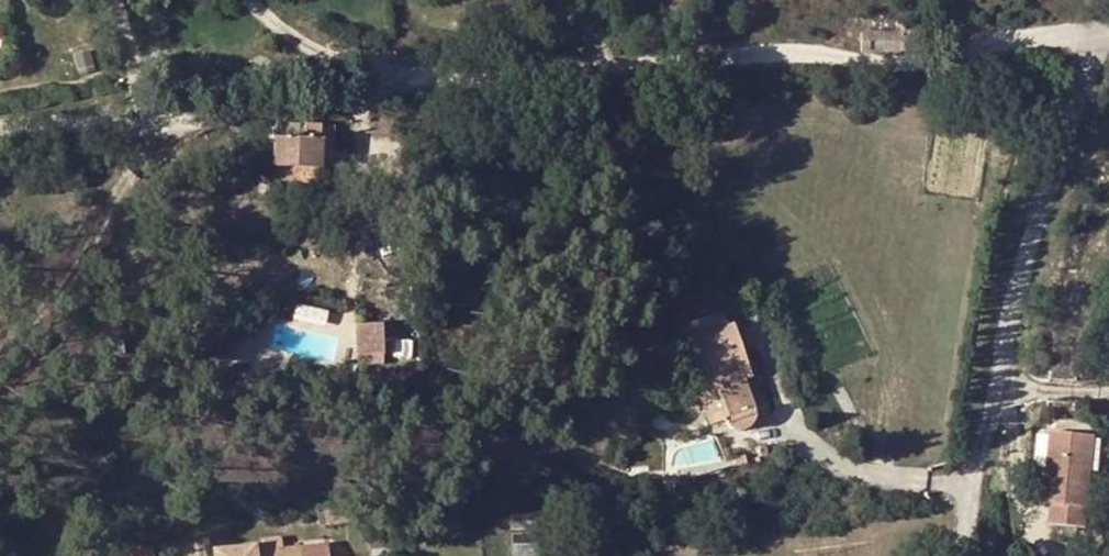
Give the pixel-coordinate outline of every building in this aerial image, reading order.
[(860,33),(883,32),(883,18),(860,18),(860,33)] [(901,33),(902,51),(920,49),(918,26),(901,28),(901,33)] [(883,32),(860,33),(860,52),(882,53),(883,32)] [(883,32),(882,53),(902,51),(901,33),(883,32)] [(320,167),(321,126),(308,125),(307,140),(300,139),(300,125),(276,124),(274,165),(320,167)] [(320,167),(274,165),(274,178),(319,180),(320,167)] [(382,324),(357,327),(360,357),(385,355),(382,324)] [(751,417),(752,413),(752,409),(742,378),(739,371),(747,367),(731,325),(682,343),(711,424),(725,418),(727,421),(730,424),(733,425),(737,426),(740,426),(744,424),(747,422),(749,420),(751,417)] [(220,338),(210,338),(210,353),(220,354),(220,338)] [(742,378),(750,375),(747,367),(739,371),(742,378)] [(1097,442),(1055,434),(1043,504),(1050,505),(1046,526),(1081,532),(1097,442)] [(326,544),(298,547),(299,555),(327,555),(326,544)] [(298,547),(270,550),(271,555),(299,555),(298,547)]
